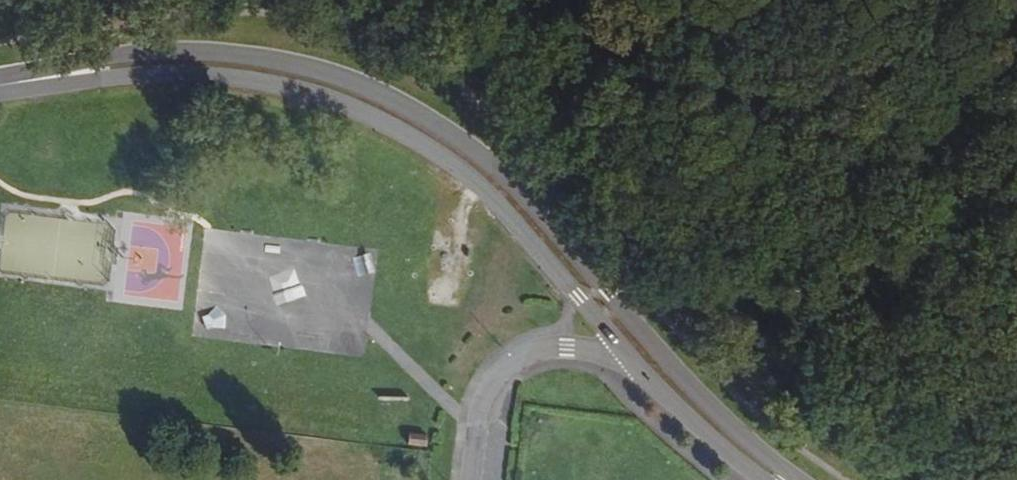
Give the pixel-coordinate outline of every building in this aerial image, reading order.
[(429,436),(410,434),(408,444),(427,446),(429,436)]
